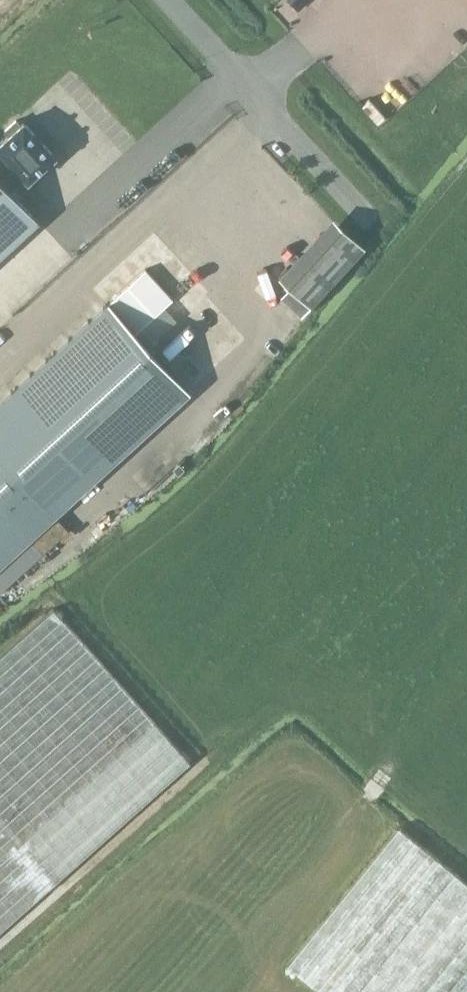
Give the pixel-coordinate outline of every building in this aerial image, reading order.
[(38,221),(10,190),(24,177),(27,180),(54,155),(22,121),(19,123),(16,120),(4,130),(8,134),(0,141),(0,256),(38,221)] [(340,208),(281,265),(313,297),(371,240),(340,208)] [(152,234),(94,287),(108,301),(190,391),(247,339),(152,234)] [(0,400),(0,564),(190,391),(108,301),(0,400)] [(189,761),(52,607),(0,654),(0,930),(189,761)] [(466,989),(466,881),(439,858),(436,862),(396,830),(289,962),(294,966),(291,970),(318,991),(321,991),(322,991),(324,991),(464,991),(466,989)]
